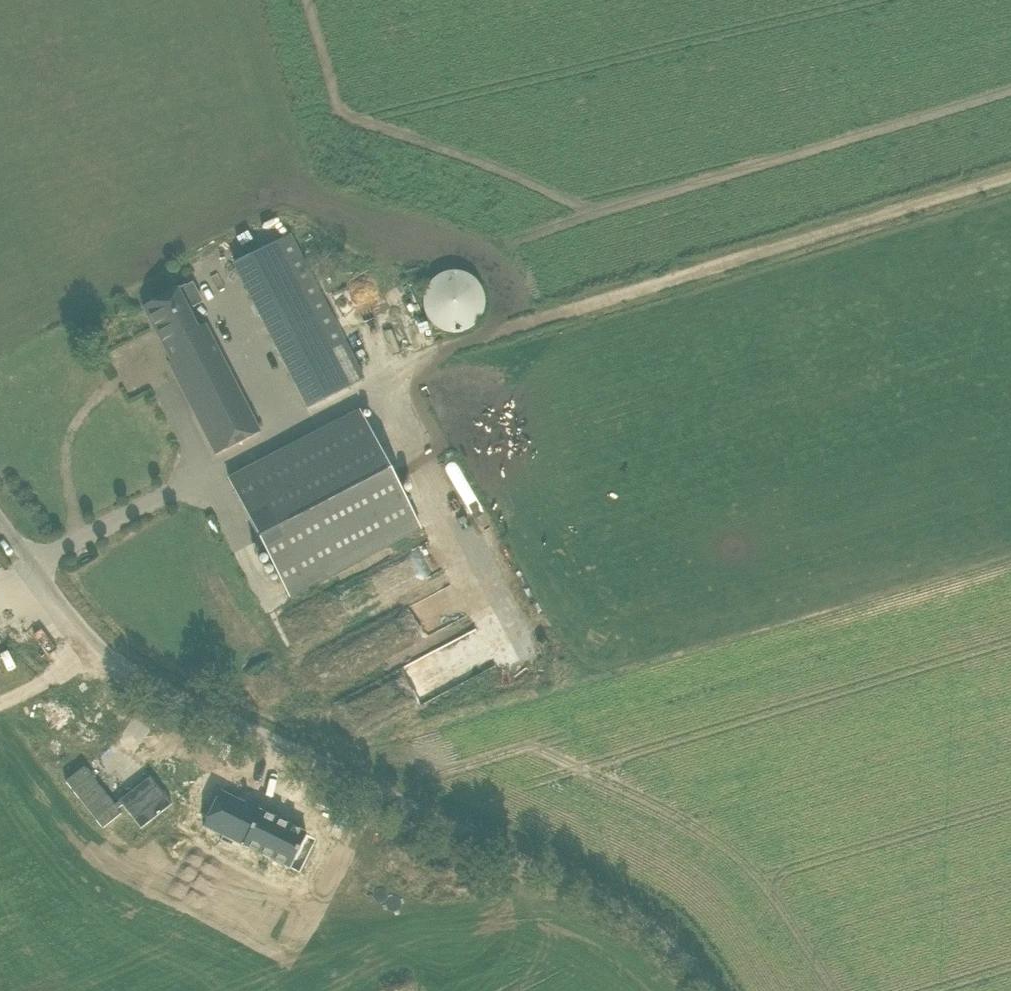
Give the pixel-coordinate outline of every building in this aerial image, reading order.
[(308,407),(351,386),(278,242),(234,264),(308,407)] [(432,324),(438,328),(445,332),(450,333),(457,333),(467,330),(475,325),(481,318),(484,310),(486,301),(484,291),(482,285),(477,279),(465,272),(456,271),(449,271),(443,273),(437,276),(431,281),(426,288),(423,295),(423,302),(424,310),(428,318),(432,324)] [(261,432),(213,339),(206,342),(178,289),(143,307),(170,361),(168,362),(216,455),(261,432)] [(420,526),(361,412),(229,481),(288,594),(420,526)] [(463,455),(444,462),(465,522),(485,515),(463,455)] [(176,805),(154,774),(117,800),(90,762),(68,778),(104,829),(130,810),(143,828),(176,805)] [(221,790),(204,824),(290,867),(307,834),(221,790)]
